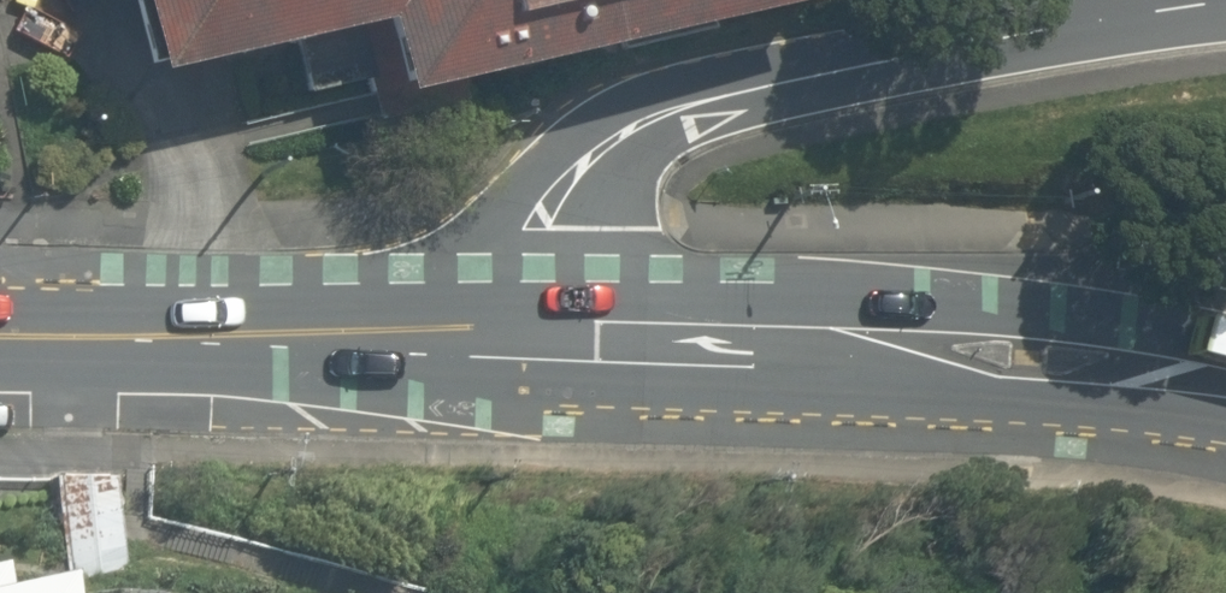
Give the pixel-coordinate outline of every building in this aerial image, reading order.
[(135,66),(138,65),(141,77),(295,42),(306,93),(365,79),(371,104),(397,117),(464,102),(458,82),(811,0),(119,0),(135,66)] [(51,479),(76,581),(132,570),(137,543),(113,477),(51,479)] [(68,569),(3,583),(0,569),(0,592),(74,592),(68,569)]
